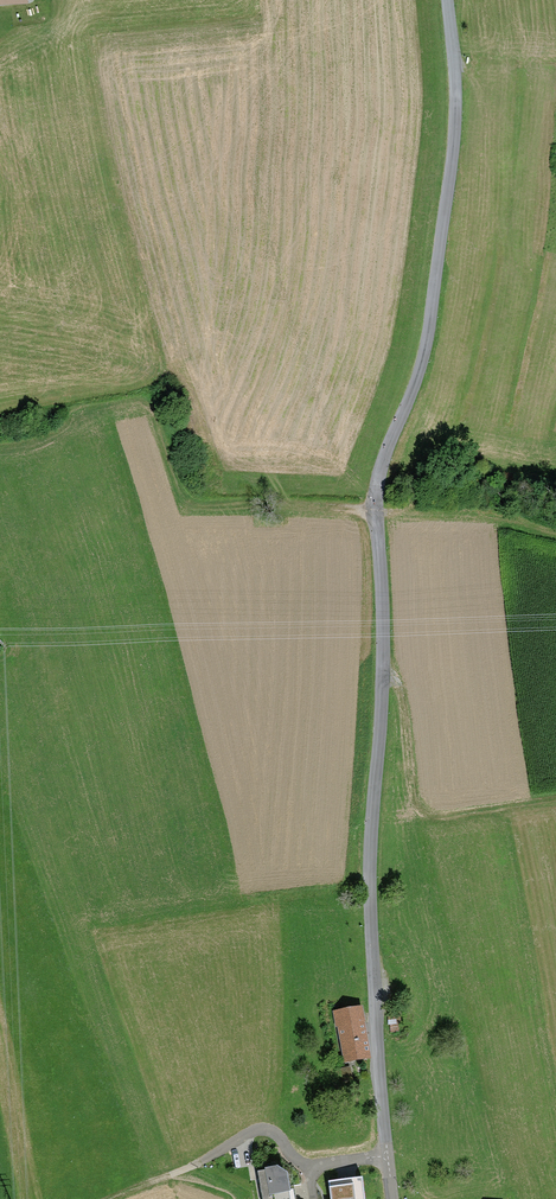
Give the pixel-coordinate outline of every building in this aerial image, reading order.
[(341,1060),(365,1057),(359,1003),(334,1006),(341,1060)] [(263,1198),(297,1198),(294,1185),(291,1186),(288,1172),(278,1165),(265,1168),(265,1170),(258,1171),(263,1198)] [(362,1178),(330,1181),(332,1198),(364,1198),(362,1178)]
